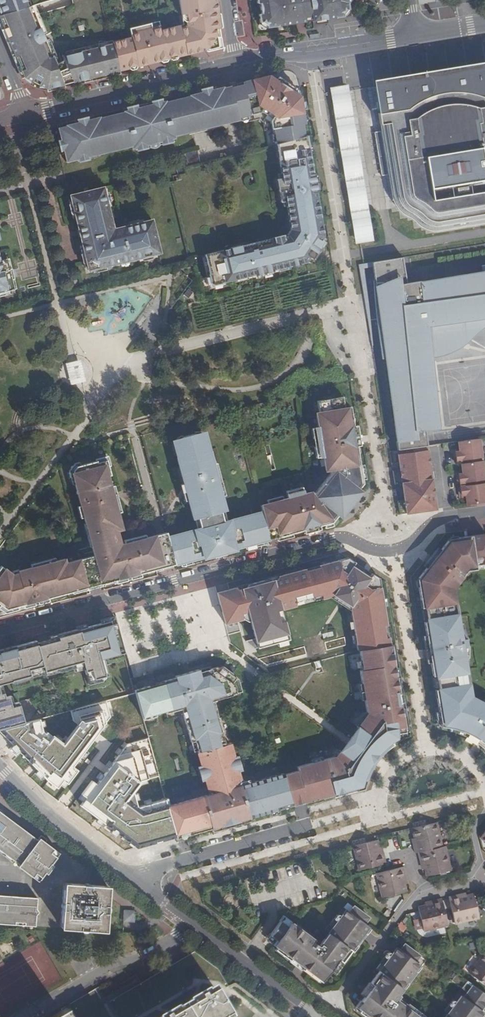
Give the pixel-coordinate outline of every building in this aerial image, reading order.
[(28,7),(25,0),(0,0),(0,15),(28,7)] [(41,3),(43,11),(72,3),(72,0),(53,0),(41,3)] [(112,41),(113,43),(119,71),(222,46),(219,28),(221,28),(217,0),(178,0),(181,16),(185,17),(187,30),(180,31),(179,27),(160,31),(160,28),(142,32),(140,26),(128,29),(130,37),(112,41)] [(258,5),(261,5),(262,16),(260,16),(261,24),(263,24),(268,28),(268,30),(295,26),(295,22),(306,21),(306,19),(313,18),(313,22),(345,17),(344,14),(347,10),(351,9),(350,0),(258,0),(258,5)] [(31,6),(28,7),(0,15),(0,19),(24,77),(47,88),(119,71),(113,43),(107,45),(106,41),(99,41),(98,47),(67,55),(66,55),(64,56),(63,58),(63,59),(63,61),(55,63),(31,6)] [(150,24),(140,26),(142,32),(160,28),(159,26),(150,28),(150,24)] [(373,85),(391,82),(392,81),(394,80),(396,80),(397,81),(398,80),(399,79),(401,79),(402,80),(404,81),(404,79),(406,79),(407,79),(409,80),(484,68),(484,62),(373,80),(373,85)] [(373,85),(374,88),(378,112),(376,112),(379,130),(373,131),(380,175),(387,174),(391,173),(393,186),(395,195),(397,198),(402,209),(412,214),(420,224),(434,226),(484,218),(484,68),(409,80),(407,79),(406,79),(404,79),(404,81),(402,80),(401,79),(399,79),(398,80),(397,81),(396,80),(394,80),(392,81),(391,82),(373,85)] [(273,130),(275,145),(303,138),(301,125),(300,121),(303,120),(300,97),(292,93),(295,89),(277,77),(273,81),(267,77),(236,84),(237,87),(230,88),(239,121),(240,125),(258,120),(262,123),(264,131),(273,130)] [(223,125),(239,121),(230,88),(230,87),(214,90),(196,95),(188,97),(188,98),(165,103),(152,106),(148,107),(148,108),(139,110),(139,109),(136,110),(124,113),(124,114),(100,120),(99,119),(91,121),(74,125),(66,127),(66,128),(58,130),(60,138),(64,155),(66,163),(76,160),(79,162),(101,156),(100,154),(132,147),(132,148),(147,145),(148,148),(151,149),(153,148),(156,147),(158,145),(157,143),(174,138),(173,136),(189,132),(190,135),(224,127),(223,125)] [(338,123),(336,123),(340,147),(342,147),(343,153),(341,153),(345,179),(347,179),(348,185),(346,185),(350,210),(352,209),(353,215),(351,216),(355,241),(370,238),(366,214),(364,214),(363,208),(365,207),(362,182),(359,183),(358,177),(360,177),(356,151),(354,151),(353,145),(355,145),(351,120),(349,121),(348,115),(350,114),(346,92),(345,89),(331,92),(335,117),(337,117),(338,123)] [(308,148),(306,137),(303,138),(275,145),(274,145),(280,176),(281,180),(277,181),(275,181),(278,204),(281,204),(284,203),(285,208),(289,231),(286,236),(204,256),(209,278),(211,287),(218,285),(226,283),(247,278),(254,277),(270,273),(277,271),(288,269),(305,265),(312,254),(315,249),(316,249),(320,244),(319,244),(323,239),(315,194),(313,179),(309,156),(308,148)] [(200,165),(196,152),(183,155),(187,168),(200,165)] [(484,223),(484,218),(434,226),(420,224),(412,214),(402,209),(397,198),(395,195),(393,186),(391,173),(387,174),(391,200),(393,205),(395,210),(399,214),(402,218),(406,222),(409,225),(413,227),(417,229),(423,231),(428,232),(434,232),(484,223)] [(103,188),(71,195),(72,200),(74,206),(76,206),(78,211),(75,212),(77,217),(79,228),(82,238),(84,248),(89,267),(90,270),(94,269),(112,264),(121,262),(131,259),(140,257),(146,255),(146,254),(151,252),(151,254),(159,252),(161,252),(153,219),(145,221),(138,223),(139,226),(134,227),(133,224),(127,226),(120,227),(118,230),(111,226),(113,223),(116,218),(111,219),(110,212),(109,208),(107,200),(104,201),(102,196),(105,196),(103,189),(103,188)] [(108,188),(103,189),(105,196),(102,196),(104,201),(107,200),(109,208),(112,207),(108,188)] [(73,218),(77,217),(75,212),(78,211),(76,206),(74,206),(72,200),(69,200),(73,218)] [(126,223),(127,226),(133,224),(134,227),(139,226),(138,223),(145,221),(144,218),(126,223)] [(159,256),(159,252),(151,254),(151,252),(146,254),(146,255),(140,257),(141,261),(159,256)] [(15,289),(12,279),(16,278),(13,268),(9,268),(7,259),(1,260),(0,256),(0,293),(15,289)] [(398,449),(426,445),(429,445),(428,432),(427,429),(438,428),(426,326),(429,326),(433,324),(433,322),(458,319),(457,316),(484,312),(484,272),(422,283),(422,282),(408,284),(403,259),(373,264),(375,282),(374,282),(375,295),(375,308),(376,320),(378,332),(379,345),(382,360),(386,360),(397,440),(396,440),(398,449)] [(113,268),(112,264),(94,269),(94,273),(113,268)] [(219,289),(218,285),(211,287),(209,278),(205,279),(208,291),(219,289)] [(247,282),(247,278),(226,283),(226,286),(247,282)] [(457,316),(458,319),(433,322),(433,324),(429,326),(484,318),(484,312),(457,316)] [(429,326),(426,326),(438,428),(427,429),(428,432),(442,430),(429,326)] [(70,385),(85,382),(80,360),(65,363),(70,385)] [(263,514),(270,539),(277,537),(292,533),(303,530),(320,526),(325,524),(333,522),(339,514),(346,505),(351,498),(359,489),(364,483),(363,479),(360,464),(357,445),(354,425),(350,406),(344,407),(342,396),(317,400),(319,412),(316,413),(318,427),(314,427),(316,438),(318,446),(319,457),(323,456),(325,470),(329,470),(330,474),(315,492),(311,494),(310,492),(303,494),(302,490),(287,495),(287,498),(260,505),(263,514)] [(189,531),(168,536),(176,564),(182,562),(201,557),(215,553),(226,550),(247,545),(266,540),(270,539),(263,514),(245,519),(244,517),(230,521),(227,522),(224,513),(227,512),(228,512),(224,496),(215,464),(211,449),(208,450),(205,436),(197,438),(196,434),(182,438),(183,441),(175,444),(179,458),(177,458),(184,483),(189,500),(194,518),(195,518),(199,517),(201,527),(198,528),(189,530),(189,531)] [(453,452),(454,458),(454,460),(457,460),(482,457),(481,454),(479,438),(458,441),(459,451),(455,452),(453,452)] [(397,449),(399,465),(429,461),(426,445),(398,449),(397,449)] [(94,459),(94,462),(95,462),(96,463),(106,461),(107,466),(110,465),(108,455),(94,459)] [(69,485),(73,484),(71,480),(73,479),(71,471),(74,467),(79,466),(78,461),(72,463),(66,471),(69,485)] [(140,573),(163,567),(155,536),(154,535),(146,537),(134,541),(124,543),(119,545),(116,531),(119,529),(116,515),(117,515),(114,506),(111,492),(107,476),(109,475),(107,466),(106,461),(96,463),(95,462),(94,462),(79,466),(74,467),(71,471),(73,479),(71,480),(73,484),(79,506),(81,517),(83,524),(84,526),(86,525),(92,547),(91,547),(93,557),(79,560),(85,586),(100,582),(100,584),(115,580),(140,573)] [(399,468),(392,469),(394,483),(401,483),(403,500),(397,500),(400,514),(436,509),(429,461),(399,465),(399,468)] [(457,481),(462,481),(484,479),(482,461),(461,463),(462,473),(460,473),(456,473),(457,481)] [(219,463),(215,464),(224,496),(227,495),(219,463)] [(185,501),(189,500),(184,483),(181,484),(185,501)] [(469,504),(484,502),(484,486),(484,483),(464,486),(458,486),(459,495),(466,495),(467,504),(469,504)] [(359,489),(351,498),(354,501),(362,491),(359,489)] [(346,505),(339,514),(342,517),(349,507),(346,505)] [(88,549),(91,547),(92,547),(86,525),(84,526),(83,524),(81,525),(88,549)] [(320,526),(303,530),(304,534),(321,529),(320,526)] [(168,566),(176,564),(168,536),(167,533),(155,536),(163,567),(168,566)] [(123,540),(124,543),(134,541),(146,537),(146,534),(123,540)] [(484,564),(484,534),(457,538),(457,540),(448,541),(441,550),(426,568),(419,578),(420,586),(418,586),(420,600),(424,599),(425,607),(427,621),(424,622),(426,635),(431,662),(433,676),(436,675),(439,689),(440,697),(436,698),(439,711),(441,723),(441,726),(454,728),(460,730),(477,739),(484,745),(484,703),(484,702),(477,699),(476,701),(472,699),(469,684),(471,684),(468,669),(467,669),(466,662),(463,647),(467,647),(466,639),(462,639),(459,625),(458,617),(460,617),(457,602),(456,603),(453,588),(453,584),(456,580),(458,582),(462,576),(465,573),(463,571),(464,569),(469,568),(470,570),(477,569),(477,565),(484,564)] [(424,566),(426,568),(441,550),(438,547),(424,566)] [(236,587),(216,592),(225,624),(228,623),(236,621),(241,619),(240,617),(249,615),(250,621),(255,638),(246,641),(246,642),(254,649),(276,643),(287,640),(289,639),(284,621),(280,622),(276,610),(281,609),(294,606),(293,604),(295,602),(321,594),(322,598),(329,596),(334,595),(350,606),(351,611),(353,620),(354,628),(355,635),(357,642),(358,650),(360,650),(390,645),(389,637),(385,637),(383,625),(387,625),(383,606),(382,598),(379,577),(372,573),(370,575),(368,578),(351,567),(353,564),(355,562),(348,557),(325,563),(321,564),(319,565),(319,567),(305,570),(305,569),(278,576),(276,579),(269,581),(266,579),(247,584),(246,587),(239,589),(236,587)] [(30,569),(54,562),(54,559),(29,566),(30,569)] [(79,560),(65,564),(64,560),(54,562),(30,569),(17,573),(17,575),(11,576),(9,575),(0,568),(0,607),(4,610),(15,607),(22,605),(31,603),(31,601),(47,597),(47,599),(72,592),(71,590),(85,586),(79,560)] [(351,567),(368,578),(370,575),(353,564),(351,567)] [(141,577),(140,573),(115,580),(116,583),(141,577)] [(86,590),(85,586),(71,590),(72,592),(72,594),(86,590)] [(321,594),(295,602),(293,604),(294,606),(322,598),(321,594)] [(334,595),(329,596),(351,611),(350,606),(334,595)] [(31,603),(22,605),(23,609),(48,602),(47,599),(47,597),(31,601),(31,603)] [(124,652),(114,620),(77,630),(77,629),(49,636),(50,639),(36,643),(36,641),(15,646),(15,645),(0,649),(0,687),(1,686),(12,683),(12,685),(31,679),(29,675),(44,671),(44,673),(57,669),(59,673),(83,666),(86,675),(89,674),(92,684),(102,681),(101,677),(107,675),(103,658),(124,652)] [(462,624),(459,625),(462,639),(466,639),(467,647),(463,647),(466,662),(468,662),(468,646),(467,639),(462,624)] [(323,634),(324,639),(335,637),(333,631),(323,634)] [(292,801),(293,805),(337,792),(344,790),(349,789),(362,785),(363,779),(359,776),(364,770),(369,763),(373,758),(377,752),(383,744),(387,738),(392,741),(397,738),(397,734),(398,733),(405,732),(402,715),(401,709),(394,664),(392,665),(389,665),(387,654),(390,653),(392,653),(391,645),(390,645),(360,650),(361,660),(363,668),(363,669),(360,670),(362,683),(365,699),(367,712),(367,713),(359,727),(358,728),(360,729),(355,736),(351,742),(343,753),(341,751),(340,752),(334,756),(333,756),(322,759),(312,762),(297,767),(298,770),(284,774),(292,801)] [(149,685),(134,689),(135,692),(139,706),(140,708),(143,720),(152,717),(151,714),(160,712),(166,710),(167,713),(182,709),(185,708),(187,714),(184,715),(191,742),(195,741),(198,751),(202,766),(206,779),(208,786),(211,785),(212,789),(210,794),(168,805),(177,838),(213,828),(221,825),(243,819),(251,817),(271,811),(280,809),(281,808),(280,805),(292,801),(284,774),(283,773),(241,785),(238,786),(234,772),(238,771),(237,770),(234,757),(230,743),(225,744),(222,745),(220,736),(222,735),(218,718),(216,718),(214,712),(216,712),(217,712),(213,699),(212,696),(220,694),(221,697),(221,698),(232,695),(232,693),(240,691),(241,691),(238,678),(233,675),(232,673),(223,666),(217,667),(217,666),(211,668),(210,666),(198,669),(175,675),(175,677),(163,680),(164,683),(156,685),(149,687),(149,685)] [(29,675),(31,679),(45,675),(45,677),(59,673),(57,669),(44,673),(44,671),(29,675)] [(25,724),(19,704),(13,705),(11,698),(5,699),(4,695),(0,696),(0,695),(0,732),(25,724)] [(0,732),(0,737),(45,783),(57,792),(62,785),(66,788),(79,771),(75,767),(111,717),(106,700),(70,711),(72,721),(79,727),(65,746),(44,732),(42,719),(25,724),(0,732)] [(356,725),(359,727),(367,713),(367,712),(363,713),(356,725)] [(454,728),(453,732),(475,742),(484,751),(484,745),(477,739),(460,730),(454,728)] [(392,741),(387,738),(383,744),(387,747),(390,745),(394,742),(400,739),(398,733),(397,734),(397,738),(392,741)] [(160,776),(149,738),(126,744),(98,785),(92,781),(76,803),(135,848),(177,838),(168,805),(166,800),(140,808),(136,794),(145,781),(160,776)] [(363,779),(362,785),(349,789),(350,791),(364,787),(365,779),(367,775),(368,772),(364,770),(359,776),(363,779)] [(19,862),(18,863),(38,879),(45,869),(48,869),(52,865),(51,861),(59,851),(45,841),(44,842),(41,840),(36,847),(29,842),(34,835),(8,816),(6,816),(2,821),(0,820),(0,848),(19,862)] [(413,844),(413,846),(415,853),(418,852),(421,851),(442,846),(441,844),(436,823),(413,828),(415,838),(417,844),(413,844)] [(375,841),(374,841),(352,846),(357,869),(384,863),(382,851),(378,852),(377,847),(375,841)] [(444,846),(442,846),(421,851),(424,863),(428,862),(429,868),(431,875),(450,870),(444,846)] [(383,897),(402,893),(406,892),(404,884),(403,879),(406,878),(403,866),(377,872),(383,897)] [(107,886),(63,883),(59,925),(60,927),(102,931),(104,929),(107,886)] [(480,917),(475,899),(474,893),(466,895),(467,896),(462,898),(461,894),(449,896),(449,898),(455,923),(480,917)] [(34,926),(36,898),(0,895),(0,923),(34,926)] [(426,906),(425,905),(418,906),(419,911),(423,931),(448,925),(443,900),(442,898),(430,901),(431,904),(426,906)] [(282,916),(265,937),(276,945),(274,948),(289,959),(291,956),(297,961),(300,957),(305,961),(301,968),(316,979),(319,975),(323,970),(326,972),(338,956),(342,959),(356,941),(359,943),(363,937),(361,935),(365,930),(369,924),(364,921),(368,916),(354,905),(349,910),(346,908),(341,915),(340,914),(338,913),(336,913),(335,914),(327,925),(331,928),(326,933),(330,936),(327,940),(323,938),(317,944),(312,941),(314,939),(282,916)] [(134,922),(134,911),(123,911),(122,922),(134,922)] [(417,1014),(411,1010),(414,1007),(407,1001),(406,1003),(397,997),(400,993),(399,991),(394,988),(397,983),(402,986),(407,981),(409,982),(417,972),(415,970),(420,963),(415,960),(419,954),(404,944),(400,949),(398,952),(394,949),(392,952),(391,952),(389,951),(388,951),(386,952),(380,961),(383,964),(370,981),(373,983),(361,1000),(364,1002),(360,1007),(358,1010),(367,1016),(369,1015),(372,1016),(378,1016),(379,1016),(381,1016),(421,1016),(417,1014)] [(484,952),(470,972),(484,983),(484,953),(484,952)] [(191,955),(106,1003),(97,988),(58,1010),(62,1016),(226,1016),(213,993),(223,987),(215,971),(191,955)] [(484,999),(484,993),(465,979),(461,985),(467,989),(464,993),(461,992),(457,997),(454,996),(453,996),(452,996),(443,1008),(447,1010),(443,1016),(444,1016),(476,1016),(478,1015),(482,1009),(479,1007),(484,999)] [(399,991),(402,986),(397,983),(394,988),(399,991)]
